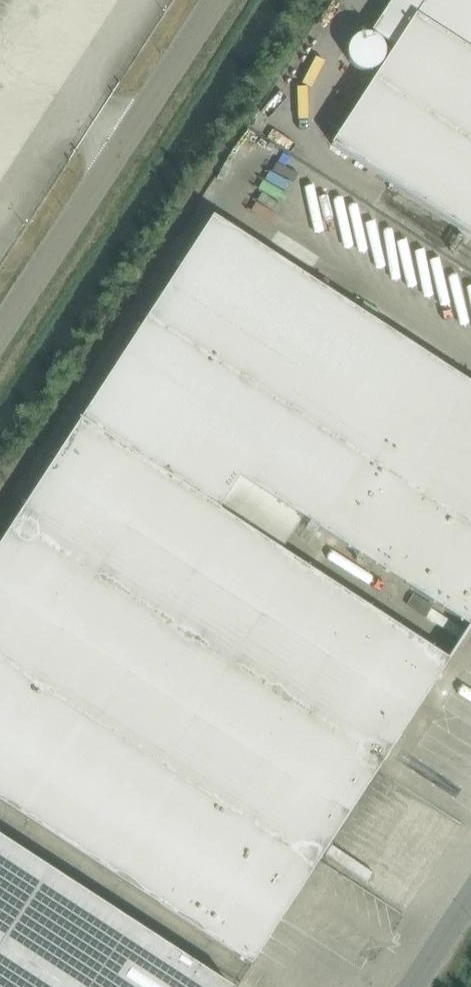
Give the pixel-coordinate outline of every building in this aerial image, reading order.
[(372,32),(395,47),(332,145),(470,235),(470,0),(393,0),(372,32)] [(0,545),(0,801),(251,965),(450,661),(281,551),(303,519),(470,627),(470,384),(214,217),(82,420),(0,545)] [(0,837),(0,986),(230,986),(0,837)]
